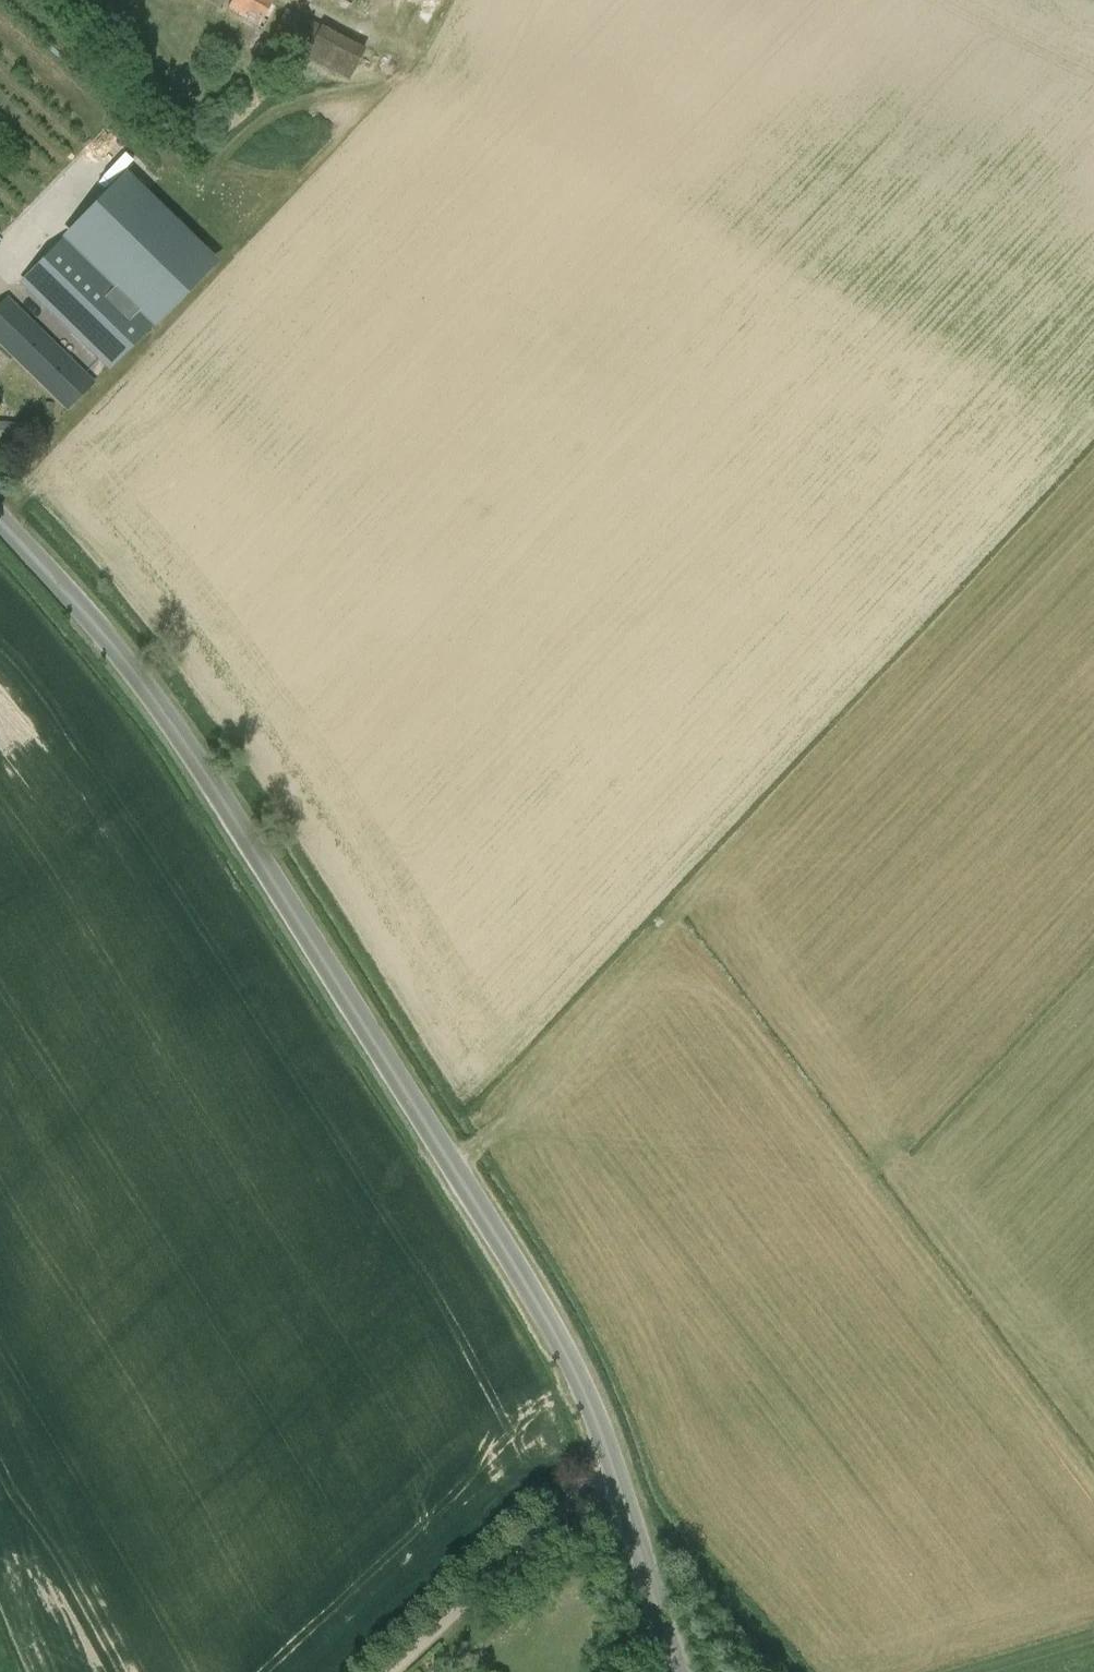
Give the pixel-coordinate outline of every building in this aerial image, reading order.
[(267,0),(228,0),(224,18),(261,26),(267,0)] [(348,81),(365,48),(319,24),(302,57),(348,81)] [(153,322),(156,325),(219,261),(127,171),(20,283),(107,369),(153,322)] [(9,296),(7,295),(0,303),(0,345),(67,408),(95,381),(29,316),(35,310),(14,290),(9,296)]
